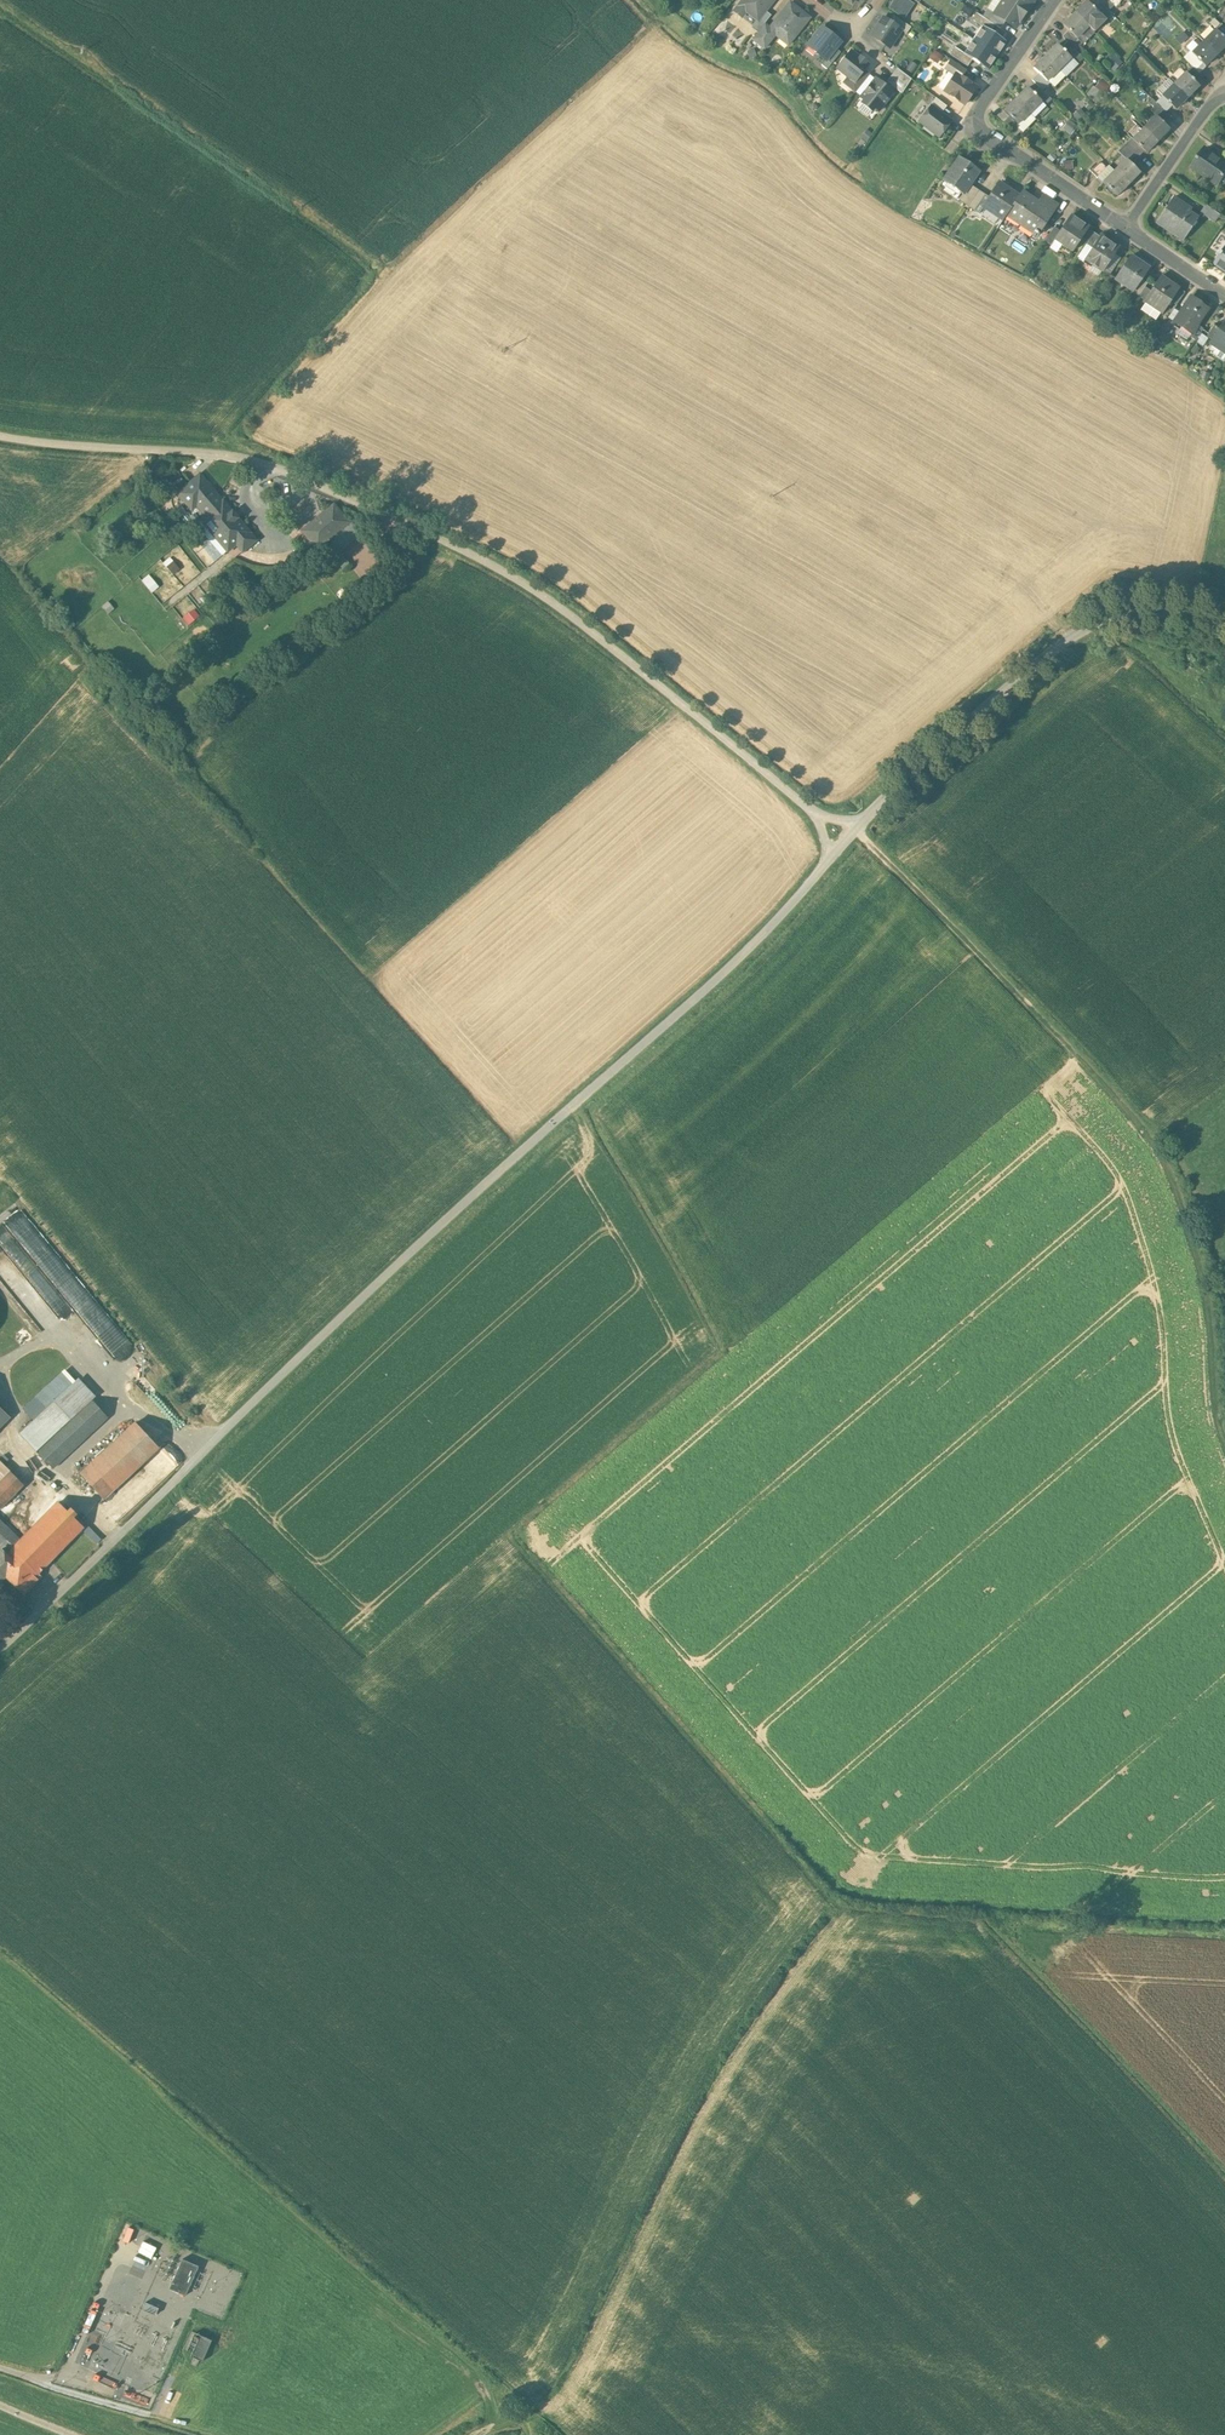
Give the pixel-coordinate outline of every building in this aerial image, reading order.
[(734,11),(742,17),(746,11),(757,20),(758,20),(765,11),(774,0),(743,0),(734,11)] [(887,8),(904,18),(914,2),(911,0),(892,0),(887,8)] [(1006,0),(1003,0),(994,13),(1005,21),(1016,28),(1025,13),(1006,0)] [(1025,13),(1034,0),(1006,0),(1025,13)] [(1098,0),(1092,7),(1093,7),(1094,9),(1105,20),(1112,13),(1108,10),(1098,0)] [(1108,0),(1098,0),(1108,10),(1113,5),(1109,0),(1108,0)] [(1092,7),(1087,2),(1075,13),(1088,26),(1093,31),(1105,20),(1094,9),(1093,7),(1092,7)] [(771,27),(769,29),(775,34),(782,40),(785,35),(791,40),(809,18),(790,3),(771,27)] [(994,13),(987,9),(982,16),(995,25),(1001,28),(1005,21),(994,13)] [(765,11),(758,20),(757,20),(751,28),(757,32),(765,23),(771,15),(765,11)] [(982,16),(977,13),(972,19),(982,26),(982,25),(991,31),(995,25),(982,16)] [(1088,26),(1075,13),(1063,25),(1067,29),(1069,31),(1071,33),(1076,38),(1088,26)] [(902,30),(883,17),(871,36),(890,48),(902,30)] [(1215,17),(1209,23),(1215,30),(1221,35),(1223,37),(1224,39),(1224,27),(1215,17)] [(757,32),(752,40),(763,49),(775,34),(769,29),(771,27),(765,23),(757,32)] [(991,31),(982,25),(982,26),(973,39),(997,55),(999,52),(1000,52),(1004,45),(1007,41),(991,31)] [(822,28),(809,46),(826,59),(835,48),(840,42),(822,28)] [(1076,38),(1071,33),(1069,31),(1067,29),(1061,35),(1067,41),(1077,51),(1083,45),(1076,38)] [(1215,30),(1203,41),(1216,54),(1224,46),(1224,39),(1223,37),(1221,35),(1215,30)] [(997,55),(973,39),(964,53),(972,59),(988,70),(990,66),(997,55)] [(1077,51),(1067,41),(1061,48),(1063,50),(1065,52),(1070,58),(1076,64),(1082,57),(1077,51)] [(1216,54),(1203,41),(1192,53),(1198,59),(1197,59),(1199,61),(1202,64),(1205,66),(1216,54)] [(1061,48),(1057,45),(1046,56),(1045,56),(1059,70),(1059,69),(1070,58),(1065,52),(1063,50),(1061,48)] [(964,53),(955,46),(949,54),(968,66),(972,59),(964,53)] [(826,59),(821,65),(827,69),(841,52),(835,48),(826,59)] [(851,51),(837,68),(854,81),(854,82),(864,70),(868,65),(865,62),(866,61),(861,57),(860,58),(851,51)] [(1192,53),(1190,51),(1183,58),(1196,70),(1202,64),(1199,61),(1197,59),(1198,59),(1192,53)] [(1059,70),(1045,56),(1045,57),(1035,68),(1034,68),(1039,73),(1040,74),(1039,74),(1041,76),(1047,81),(1048,81),(1047,80),(1058,70),(1059,70)] [(966,69),(952,60),(946,69),(955,75),(956,73),(961,76),(966,69)] [(912,79),(897,68),(887,81),(888,82),(895,88),(902,93),(912,79)] [(864,70),(854,82),(854,81),(849,87),(856,92),(869,75),(864,70)] [(961,76),(956,73),(955,75),(944,91),(965,104),(976,87),(961,76)] [(1047,81),(1041,76),(1039,74),(1040,74),(1039,73),(1032,80),(1040,87),(1043,90),(1050,83),(1047,81)] [(1186,73),(1174,85),(1187,98),(1199,86),(1193,80),(1192,78),(1191,79),(1186,73)] [(1101,77),(1094,86),(1102,93),(1109,84),(1101,77)] [(885,86),(876,79),(861,97),(878,111),(880,109),(881,109),(885,104),(885,103),(893,93),(892,92),(885,86)] [(895,88),(888,82),(885,86),(892,92),(895,88)] [(1187,98),(1174,85),(1162,96),(1168,102),(1170,104),(1172,106),(1175,109),(1187,98)] [(1043,90),(1040,87),(1034,93),(1035,95),(1041,101),(1045,105),(1051,99),(1043,90)] [(1033,94),(1027,88),(1027,89),(1016,100),(1016,99),(1029,113),(1034,118),(1035,118),(1034,118),(1046,106),(1045,106),(1045,105),(1041,101),(1035,95),(1034,93),(1033,94)] [(1168,102),(1162,96),(1155,103),(1165,113),(1172,106),(1170,104),(1168,102)] [(947,106),(935,97),(929,105),(931,107),(931,106),(941,114),(947,106)] [(1155,103),(1151,98),(1148,102),(1153,107),(1150,110),(1156,116),(1159,119),(1165,113),(1155,103)] [(1029,113),(1016,99),(1015,100),(1016,100),(1005,111),(1004,111),(1009,116),(1010,117),(1011,119),(1012,119),(1017,124),(1018,124),(1029,113)] [(941,114),(931,106),(931,107),(919,122),(939,136),(951,121),(941,114)] [(1009,116),(1002,124),(1010,132),(1017,124),(1012,119),(1011,119),(1010,117),(1009,116)] [(1159,119),(1156,116),(1144,128),(1157,141),(1169,129),(1164,123),(1162,121),(1159,119)] [(1067,118),(1062,128),(1073,133),(1077,124),(1067,118)] [(1144,128),(1133,140),(1138,145),(1140,147),(1144,150),(1146,152),(1157,141),(1144,128)] [(1133,140),(1131,138),(1124,145),(1137,157),(1144,150),(1140,147),(1138,145),(1133,140)] [(1137,157),(1124,145),(1119,151),(1127,159),(1131,163),(1137,157)] [(1213,153),(1211,156),(1203,150),(1191,167),(1204,177),(1206,174),(1220,184),(1224,177),(1224,162),(1213,153)] [(980,171),(959,157),(944,180),(964,194),(970,184),(980,171)] [(1131,163),(1127,159),(1115,171),(1128,185),(1140,173),(1134,167),(1135,166),(1133,164),(1133,165),(1131,163)] [(1101,161),(1092,171),(1098,177),(1108,168),(1101,161)] [(1108,168),(1098,177),(1103,183),(1113,173),(1108,168)] [(1128,185),(1115,171),(1113,173),(1103,183),(1109,188),(1108,189),(1110,190),(1111,190),(1117,196),(1128,185)] [(979,190),(970,184),(964,194),(959,200),(968,207),(979,190)] [(989,197),(983,206),(984,206),(1004,219),(1007,214),(1018,197),(998,184),(989,197)] [(989,197),(979,190),(968,207),(979,214),(984,206),(983,206),(989,197)] [(1037,203),(1021,192),(1018,197),(1007,214),(1034,233),(1032,235),(1034,237),(1036,234),(1038,235),(1039,233),(1037,231),(1043,223),(1045,224),(1058,206),(1042,196),(1037,203)] [(1185,206),(1173,198),(1157,222),(1168,230),(1170,228),(1184,237),(1182,239),(1183,240),(1197,218),(1183,209),(1185,206)] [(1221,215),(1206,204),(1200,213),(1215,223),(1221,215)] [(1060,231),(1054,240),(1071,252),(1081,237),(1088,228),(1088,227),(1071,215),(1060,231)] [(1053,227),(1043,243),(1049,247),(1054,240),(1060,231),(1053,227)] [(1094,233),(1088,228),(1081,237),(1088,242),(1094,233)] [(1088,242),(1086,244),(1092,248),(1100,236),(1094,233),(1088,242)] [(1119,248),(1101,235),(1100,236),(1092,248),(1085,259),(1093,265),(1089,270),(1098,276),(1102,271),(1103,271),(1119,248)] [(1213,265),(1224,273),(1224,247),(1213,265)] [(1139,260),(1131,255),(1116,278),(1126,285),(1128,283),(1134,288),(1133,290),(1134,290),(1141,279),(1150,266),(1149,266),(1148,268),(1138,261),(1139,260)] [(1150,292),(1144,301),(1163,313),(1171,301),(1180,288),(1161,276),(1150,292)] [(1147,283),(1141,279),(1134,290),(1133,290),(1132,291),(1139,296),(1144,288),(1147,283)] [(1139,296),(1138,297),(1144,301),(1150,292),(1144,288),(1139,296)] [(1180,288),(1171,301),(1176,305),(1185,292),(1180,288)] [(1209,308),(1191,296),(1174,321),(1183,327),(1185,324),(1193,330),(1194,330),(1203,316),(1209,308)] [(1203,316),(1194,330),(1193,330),(1189,335),(1196,340),(1210,321),(1203,316)] [(1216,324),(1208,335),(1215,340),(1216,339),(1215,339),(1222,329),(1216,324)] [(1222,329),(1215,339),(1216,339),(1222,344),(1220,347),(1224,351),(1224,325),(1222,329)] [(257,544),(199,474),(176,494),(194,516),(199,511),(218,534),(213,539),(229,558),(238,550),(243,555),(257,544)] [(358,537),(331,505),(301,529),(319,551),(333,540),(342,550),(358,537)] [(170,574),(179,570),(173,556),(164,559),(170,574)] [(151,592),(159,585),(149,573),(141,579),(151,592)] [(188,625),(200,615),(194,607),(181,617),(188,625)] [(12,1291),(20,1285),(22,1288),(30,1281),(0,1245),(0,1276),(12,1291)] [(118,1359),(134,1346),(106,1312),(90,1324),(118,1359)] [(112,1409),(84,1379),(25,1434),(54,1464),(112,1409)] [(0,1413),(0,1431),(9,1422),(0,1413)] [(157,1441),(136,1418),(81,1470),(103,1492),(157,1441)] [(0,1456),(0,1499),(22,1479),(0,1456)] [(59,1496),(19,1536),(12,1530),(0,1542),(0,1576),(8,1568),(26,1586),(89,1526),(59,1496)] [(12,1530),(0,1517),(0,1542),(12,1530)] [(181,2257),(169,2287),(186,2294),(198,2264),(181,2257)] [(145,2302),(143,2308),(156,2312),(158,2306),(145,2302)] [(197,2333),(188,2352),(202,2359),(211,2339),(197,2333)]
